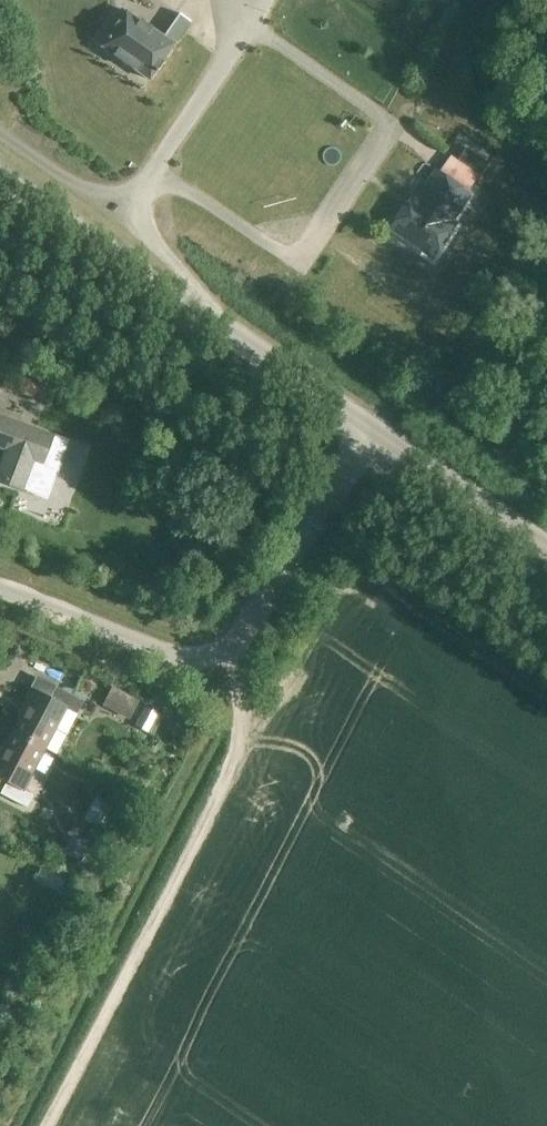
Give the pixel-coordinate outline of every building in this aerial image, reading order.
[(189,19),(184,15),(178,11),(160,35),(126,11),(102,46),(147,78),(189,19)] [(466,147),(457,159),(479,174),(487,162),(466,147)] [(403,209),(390,227),(429,254),(450,223),(446,220),(463,196),(434,175),(408,213),(403,209)] [(4,450),(0,460),(0,480),(21,488),(22,484),(45,493),(65,439),(51,434),(0,415),(0,448),(4,450)] [(183,527),(174,548),(190,554),(198,533),(183,527)] [(65,735),(53,729),(65,706),(76,712),(83,700),(56,685),(49,697),(30,687),(22,703),(26,705),(13,730),(44,747),(55,753),(65,735)] [(102,705),(129,719),(139,701),(112,686),(102,705)] [(145,706),(135,724),(149,732),(150,729),(154,731),(161,719),(156,717),(158,713),(145,706)] [(44,747),(13,730),(0,754),(0,776),(6,779),(0,791),(0,792),(28,807),(34,794),(22,787),(44,747)] [(88,844),(71,835),(62,851),(79,860),(88,844)] [(93,870),(102,854),(91,848),(82,864),(93,870)] [(40,867),(34,880),(59,891),(64,878),(40,867)]
